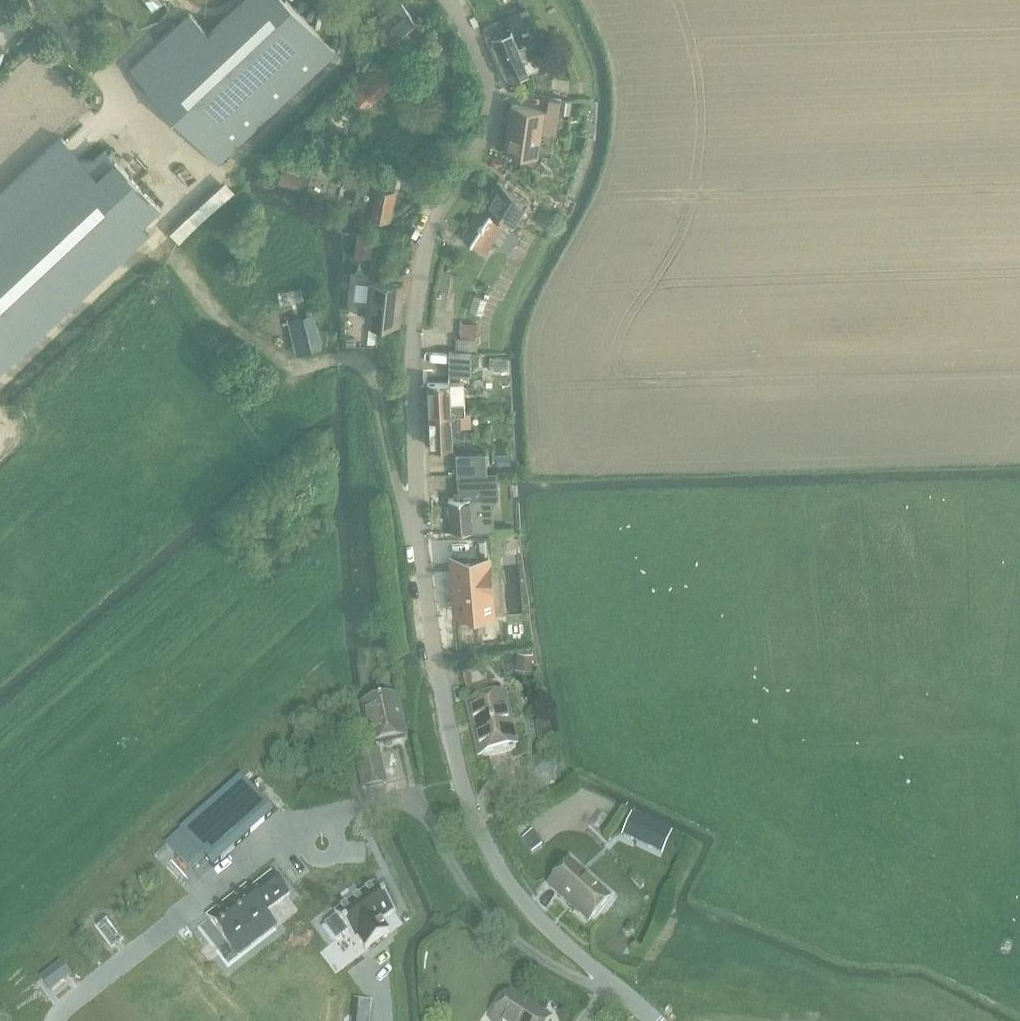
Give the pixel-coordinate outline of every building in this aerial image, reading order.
[(337,52),(287,0),(244,0),(209,33),(190,13),(131,69),(219,163),(337,52)] [(421,29),(402,5),(389,16),(386,13),(380,18),(382,19),(380,21),(381,23),(379,24),(398,48),(399,47),(407,56),(410,59),(414,60),(417,61),(421,60),(425,58),(427,55),(429,51),(429,48),(428,44),(426,40),(418,31),(421,29)] [(519,11),(507,16),(512,28),(524,23),(519,11)] [(134,22),(124,27),(128,35),(138,30),(134,22)] [(511,31),(493,39),(507,72),(508,72),(513,70),(516,76),(529,71),(543,65),(538,53),(536,46),(531,48),(529,44),(526,45),(519,48),(511,31)] [(381,68),(361,85),(375,101),(395,85),(381,68)] [(562,99),(560,111),(570,112),(572,100),(562,98),(562,99)] [(544,108),(512,103),(505,151),(537,156),(544,108)] [(329,116),(315,133),(332,148),(347,131),(329,116)] [(6,365),(150,231),(148,229),(143,225),(161,208),(118,162),(122,159),(112,149),(109,152),(106,148),(94,159),(82,159),(62,137),(0,195),(0,371),(6,365)] [(285,159),(279,183),(300,189),(306,164),(285,159)] [(384,181),(347,173),(344,185),(359,188),(355,204),(366,206),(364,217),(390,222),(396,192),(394,192),(397,180),(387,178),(384,190),(382,189),(384,181)] [(499,179),(484,203),(508,219),(512,221),(527,197),(499,179)] [(484,203),(483,204),(462,237),(487,252),(497,237),(502,240),(498,246),(508,252),(519,236),(509,229),(509,230),(504,226),(508,219),(484,203)] [(358,232),(356,256),(372,258),(375,234),(358,232)] [(443,271),(439,290),(448,293),(453,274),(443,271)] [(404,284),(373,280),(371,280),(367,319),(400,323),(404,284)] [(314,317),(295,322),(302,352),(321,347),(314,317)] [(457,337),(456,349),(476,350),(477,338),(476,338),(477,324),(461,323),(460,337),(457,337)] [(449,352),(449,365),(449,373),(471,373),(472,352),(449,352)] [(428,383),(430,414),(460,413),(465,413),(464,397),(455,397),(455,386),(450,386),(450,382),(428,383)] [(460,413),(430,414),(431,445),(453,444),(452,428),(461,427),(460,413)] [(483,453),(459,455),(460,470),(483,469),(483,453)] [(460,498),(449,499),(451,532),(452,532),(472,531),(472,530),(472,525),(484,525),(482,492),(493,489),(492,475),(459,477),(460,493),(460,498)] [(459,620),(459,619),(458,613),(473,612),(474,612),(487,611),(493,610),(494,610),(494,609),(492,586),(490,554),(452,557),(456,608),(457,620),(459,620)] [(518,652),(517,663),(532,664),(532,653),(518,652)] [(467,664),(461,666),(469,704),(476,703),(467,664)] [(379,703),(364,706),(372,743),(406,736),(398,699),(383,702),(382,700),(378,701),(379,703)] [(516,749),(505,700),(469,708),(480,758),(516,749)] [(379,752),(357,757),(364,788),(386,783),(379,752)] [(246,794),(181,841),(209,880),(274,833),(246,794)] [(631,816),(623,835),(663,853),(672,835),(631,816)] [(525,838),(523,839),(531,853),(541,847),(541,846),(533,833),(525,838)] [(588,923),(610,899),(570,863),(549,887),(588,923)] [(247,890),(209,919),(231,947),(232,946),(239,956),(253,945),(246,936),(269,918),(266,914),(288,897),(272,876),(250,893),(247,890)] [(337,918),(326,926),(337,941),(348,933),(355,942),(358,940),(366,951),(390,933),(382,922),(395,913),(376,886),(335,915),(337,918)] [(492,1020),(549,1020),(551,1018),(511,992),(492,1020)] [(355,1001),(353,1017),(371,1019),(373,1003),(355,1001)]
